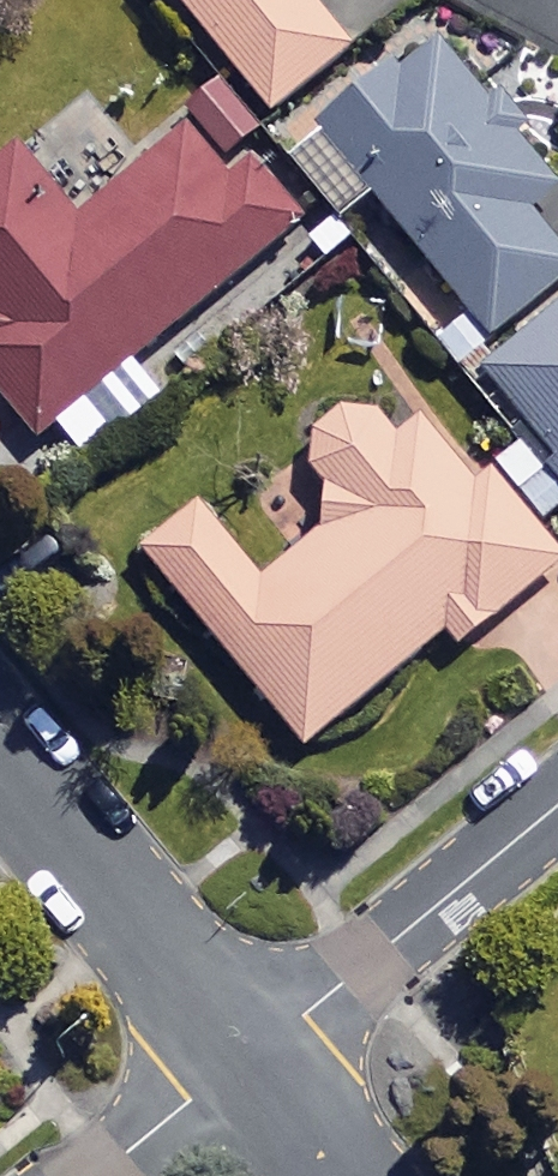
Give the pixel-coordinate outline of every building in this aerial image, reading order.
[(264,108),(363,27),(340,0),(176,0),(264,108)] [(427,29),(288,144),(323,187),(347,168),(482,331),(557,269),(557,253),(521,208),(553,181),(427,29)] [(183,127),(74,216),(13,141),(0,152),(0,396),(32,434),(302,212),(251,149),(221,173),(183,127)] [(478,361),(557,466),(557,299),(478,361)] [(389,434),(356,394),(293,446),(320,478),(317,524),(256,574),(195,499),(137,546),(297,742),(440,625),(453,641),(554,559),(426,403),(389,434)]
